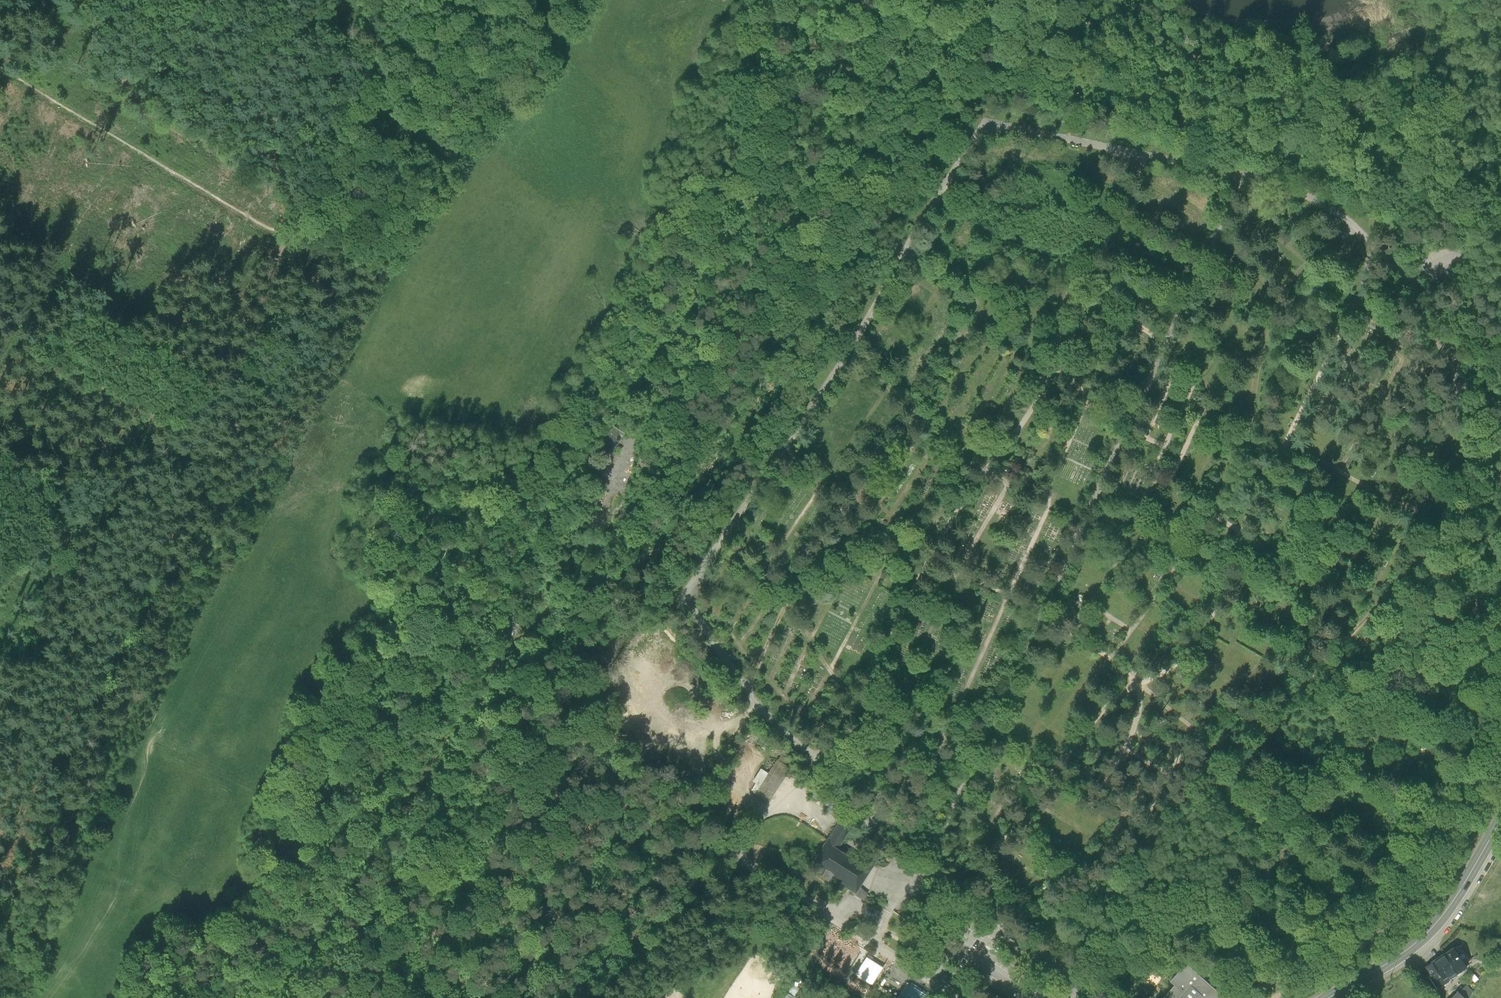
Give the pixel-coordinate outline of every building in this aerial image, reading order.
[(765,766),(752,788),(773,801),(789,774),(775,766),(772,771),(765,766)] [(840,800),(828,792),(821,803),(828,808),(827,810),(832,813),(833,811),(840,800)] [(843,817),(829,838),(828,838),(811,865),(811,866),(824,873),(822,876),(829,881),(831,878),(841,885),(841,884),(856,894),(881,854),(873,848),(862,865),(853,859),(838,849),(861,813),(840,800),(833,811),(843,817)] [(774,860),(785,844),(772,836),(761,852),(774,860)] [(1426,973),(1437,990),(1451,980),(1450,978),(1467,967),(1464,964),(1470,960),(1459,944),(1426,966),(1429,971),(1426,973)] [(884,969),(867,958),(856,976),(873,987),(884,969)] [(1190,965),(1172,984),(1176,988),(1167,997),(1225,997),(1190,965)] [(898,997),(932,997),(908,983),(898,997)] [(1240,984),(1234,989),(1243,997),(1244,997),(1245,997),(1250,992),(1240,984)] [(1453,997),(1470,997),(1474,992),(1467,985),(1459,993),(1453,997)]
